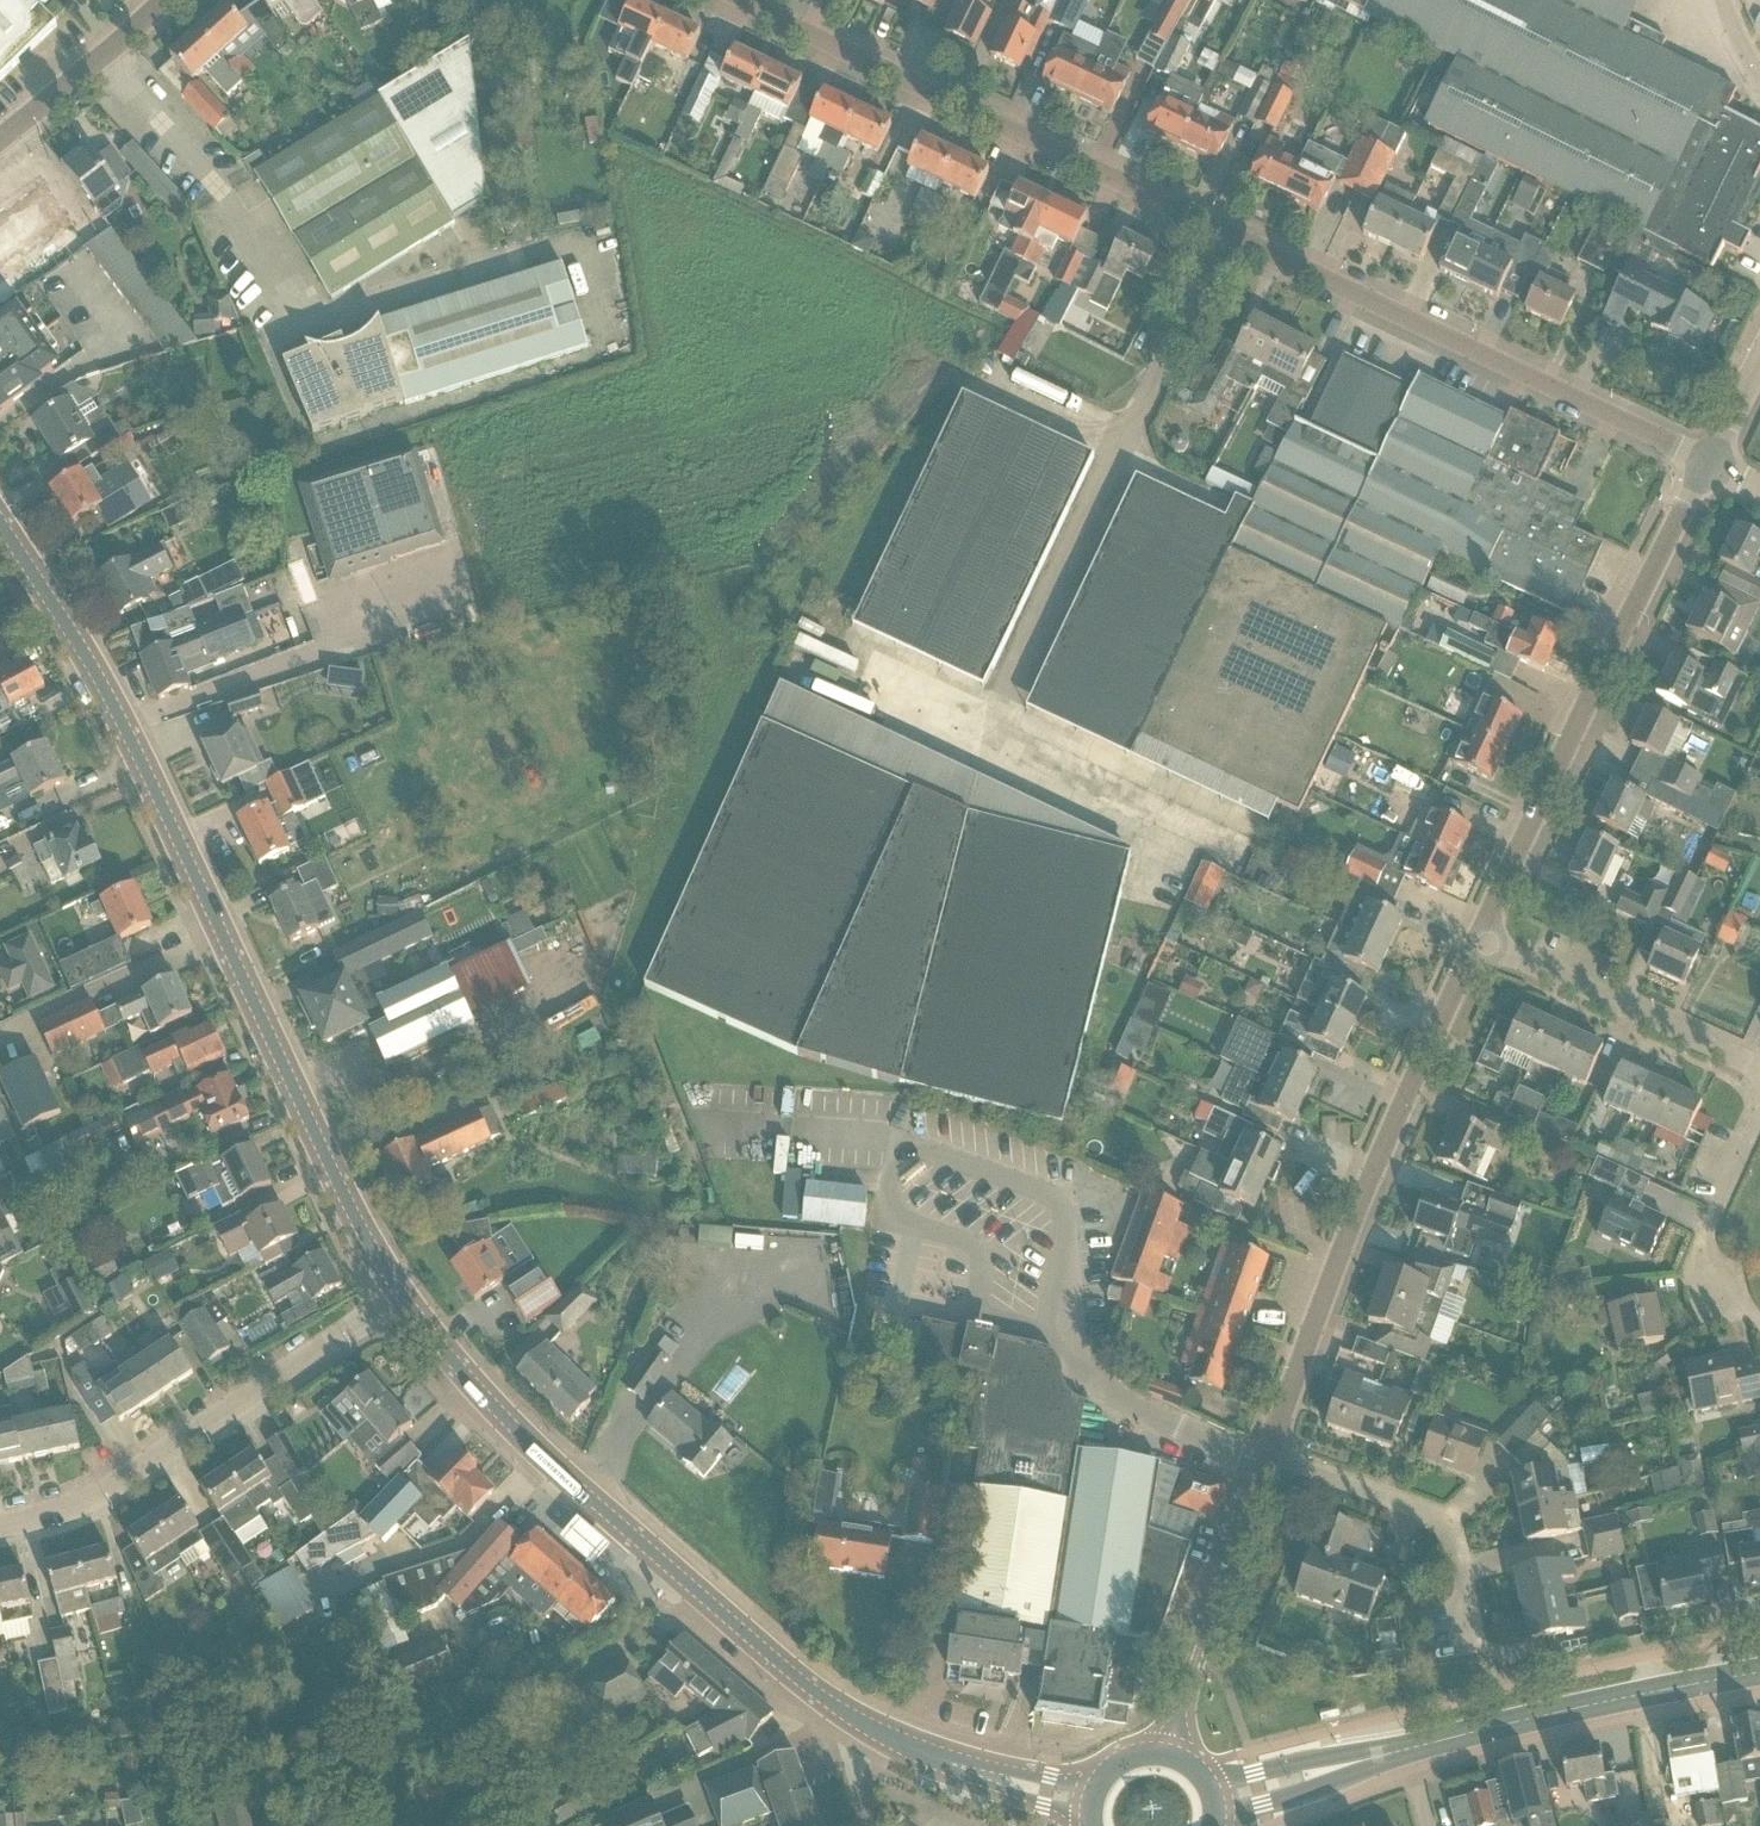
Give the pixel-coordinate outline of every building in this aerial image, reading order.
[(57,27),(41,10),(52,0),(0,0),(0,82),(57,27)] [(247,13),(264,37),(278,56),(288,49),(289,39),(271,15),(283,6),(296,22),(297,24),(305,25),(322,13),(312,0),(261,0),(262,2),(247,12),(247,13)] [(355,7),(351,9),(361,32),(383,22),(381,18),(378,12),(373,0),(352,0),(355,7)] [(378,12),(390,7),(387,0),(373,0),(378,12)] [(931,11),(937,0),(913,0),(912,2),(931,11)] [(974,49),(990,14),(989,14),(996,0),(963,0),(963,1),(962,0),(945,34),(974,49)] [(1073,34),(1089,0),(1060,0),(1049,22),(1073,34)] [(1150,37),(1167,46),(1192,0),(1191,0),(1170,0),(1150,37)] [(1460,62),(1428,126),(1628,225),(1622,238),(1629,241),(1628,243),(1655,256),(1655,254),(1667,260),(1672,248),(1712,268),(1722,246),(1740,255),(1751,233),(1734,224),(1759,170),(1759,131),(1724,113),(1735,92),(1660,53),(1666,40),(1626,20),(1636,0),(1336,0),(1460,62)] [(653,46),(666,18),(633,2),(609,52),(626,60),(624,64),(640,72),(642,67),(653,46)] [(46,12),(55,22),(65,12),(56,3),(46,12)] [(991,57),(1019,71),(1026,56),(1031,58),(1049,20),(1016,4),(991,57)] [(245,54),(235,43),(248,31),(258,43),(264,37),(246,13),(237,20),(226,8),(223,10),(218,10),(210,17),(210,22),(198,34),(220,57),(228,66),(228,67),(243,82),(254,72),(241,58),(245,54)] [(666,18),(653,46),(687,62),(700,34),(666,18)] [(228,66),(220,57),(198,34),(171,58),(192,82),(204,71),(229,97),(243,82),(228,67),(228,66)] [(1097,55),(1098,52),(1064,36),(1061,41),(1042,82),(1077,98),(1092,66),(1097,55)] [(1157,73),(1173,80),(1189,45),(1173,38),(1157,73)] [(379,101),(416,163),(454,225),(486,205),(472,73),(493,71),(491,44),(470,46),(379,101)] [(721,79),(755,95),(768,66),(734,50),(721,79)] [(1205,87),(1218,57),(1201,50),(1189,81),(1205,87)] [(1111,114),(1131,74),(1115,66),(1116,64),(1097,55),(1092,66),(1077,98),(1111,114)] [(650,83),(659,64),(647,58),(638,78),(650,83)] [(1224,62),(1217,76),(1232,82),(1238,69),(1224,62)] [(632,88),(640,72),(624,64),(616,80),(632,88)] [(1423,85),(1430,72),(1416,65),(1409,79),(1423,85)] [(782,124),(802,83),(768,66),(755,95),(751,104),(763,109),(761,114),(782,124)] [(1262,67),(1238,117),(1253,124),(1277,74),(1268,70),(1262,67)] [(673,135),(684,140),(693,121),(700,125),(718,85),(701,77),(683,116),(673,135)] [(1274,134),(1292,97),(1296,88),(1277,79),(1274,87),(1273,89),(1255,126),(1274,134)] [(377,82),(352,92),(357,103),(381,93),(377,82)] [(1146,131),(1181,147),(1196,116),(1176,107),(1184,90),(1169,83),(1146,131)] [(183,98),(215,133),(229,120),(197,85),(183,98)] [(843,138),(857,109),(824,93),(810,122),(823,129),(817,141),(822,144),(807,176),(821,183),(828,169),(837,149),(843,138)] [(260,182),(294,237),(416,163),(379,101),(253,177),(257,184),(260,182)] [(740,127),(749,108),(734,101),(726,119),(740,126),(740,127)] [(752,132),(761,114),(763,109),(751,104),(749,108),(740,127),(735,137),(747,143),(752,132)] [(1196,116),(1181,147),(1215,164),(1234,123),(1200,107),(1196,116)] [(891,125),(857,109),(843,138),(877,154),(891,125)] [(764,192),(782,201),(803,157),(796,154),(807,132),(795,126),(764,192)] [(1377,147),(1356,192),(1373,201),(1406,134),(1389,126),(1378,148),(1377,147)] [(713,183),(714,186),(740,197),(744,188),(725,180),(743,143),(734,139),(713,183)] [(907,169),(941,185),(955,155),(921,139),(907,169)] [(1339,184),(1356,192),(1377,147),(1360,139),(1339,184)] [(1250,180),(1284,197),(1299,165),(1280,156),(1284,147),(1269,140),(1250,180)] [(837,149),(828,169),(841,174),(849,155),(837,149)] [(1407,216),(1392,248),(1421,262),(1440,221),(1450,226),(1461,203),(1478,169),(1439,150),(1431,166),(1456,178),(1438,215),(1427,210),(1421,223),(1407,216)] [(78,152),(61,165),(94,208),(96,211),(104,221),(105,221),(106,222),(121,211),(130,183),(128,181),(133,178),(113,152),(99,163),(91,151),(82,158),(78,152)] [(955,155),(941,185),(975,201),(989,171),(955,155)] [(1461,203),(1450,226),(1459,230),(1464,233),(1469,222),(1475,210),(1484,193),(1498,164),(1484,157),(1478,169),(1469,186),(1461,203)] [(416,163),(294,237),(331,299),(454,225),(416,163)] [(140,176),(179,219),(191,208),(152,165),(140,176)] [(1299,165),(1284,197),(1319,213),(1338,172),(1323,165),(1318,174),(1299,165)] [(0,212),(0,221),(36,270),(92,229),(52,174),(0,212)] [(1510,205),(1527,214),(1541,186),(1525,178),(1510,205)] [(1002,183),(990,206),(1001,211),(1012,189),(1002,183)] [(1017,279),(1053,203),(1019,186),(1005,214),(1021,222),(1014,236),(1020,239),(1011,256),(1004,252),(979,303),(998,312),(1005,298),(1014,278),(1017,279)] [(1363,234),(1392,248),(1407,216),(1415,199),(1386,186),(1363,234)] [(907,220),(919,226),(926,213),(939,220),(947,202),(921,190),(907,220)] [(1065,208),(1053,203),(1017,279),(1028,284),(1036,268),(1038,269),(1046,251),(1052,254),(1059,240),(1073,246),(1086,218),(1084,217),(1087,212),(1068,203),(1065,208)] [(609,206),(594,209),(597,222),(611,220),(609,206)] [(580,208),(558,212),(561,227),(582,224),(580,208)] [(1449,249),(1439,271),(1468,285),(1493,233),(1469,222),(1464,233),(1459,230),(1454,239),(1449,249)] [(1578,260),(1605,274),(1621,242),(1594,228),(1578,260)] [(84,247),(98,265),(123,246),(111,229),(84,247)] [(859,233),(852,246),(869,254),(873,247),(869,238),(859,233)] [(1501,292),(1518,300),(1543,250),(1542,250),(1544,246),(1525,237),(1520,246),(1493,233),(1468,285),(1497,298),(1501,292)] [(1055,282),(1061,285),(1040,317),(1061,328),(1078,294),(1107,308),(1125,273),(1143,281),(1147,274),(1165,283),(1174,263),(1156,254),(1157,253),(1124,237),(1107,271),(1070,253),(1055,282)] [(1655,256),(1628,243),(1613,272),(1624,277),(1613,301),(1628,309),(1630,305),(1656,318),(1651,328),(1696,350),(1714,314),(1643,280),(1655,256)] [(98,265),(112,283),(137,263),(123,246),(98,265)] [(1543,250),(1518,300),(1529,278),(1540,283),(1526,312),(1560,328),(1575,297),(1564,291),(1569,279),(1549,270),(1551,265),(1548,252),(1543,250)] [(112,283),(125,301),(150,281),(137,263),(112,283)] [(284,362),(313,433),(366,417),(364,414),(405,401),(406,405),(587,348),(562,266),(382,322),(371,332),(359,341),(346,348),(342,339),(315,349),(306,347),(308,352),(284,362)] [(125,301),(139,318),(164,299),(150,281),(125,301)] [(210,317),(194,318),(195,337),(222,336),(221,323),(232,322),(230,296),(209,298),(210,317)] [(998,312),(997,315),(1015,323),(1016,322),(1025,314),(1027,312),(1029,310),(1005,298),(998,312)] [(139,318),(152,336),(177,317),(164,299),(139,318)] [(41,383),(38,379),(57,365),(17,310),(0,322),(0,413),(41,383)] [(998,354),(1013,363),(1040,318),(1027,312),(1025,314),(1016,322),(1015,323),(998,354)] [(177,317),(152,336),(165,353),(197,343),(177,317)] [(1250,386),(1256,388),(1284,335),(1255,320),(1237,354),(1238,354),(1231,367),(1217,360),(1191,407),(1210,417),(1229,382),(1247,392),(1250,386)] [(1284,335),(1256,388),(1279,399),(1266,425),(1272,428),(1266,438),(1283,447),(1312,392),(1297,384),(1314,351),(1284,335)] [(1035,690),(1299,815),(1367,671),(1376,676),(1417,599),(1421,590),(1443,549),(1484,575),(1548,604),(1569,614),(1601,545),(1516,505),(1528,481),(1537,485),(1560,436),(1511,413),(1508,419),(1419,377),(1413,389),(1344,356),(1334,378),(1310,430),(1297,424),(1260,493),(1213,470),(1206,484),(1235,498),(1225,520),(1136,478),(1035,690)] [(962,396),(862,607),(991,670),(1093,458),(962,396)] [(122,441),(114,428),(108,419),(85,432),(82,426),(86,424),(74,405),(70,407),(67,403),(66,403),(37,421),(60,461),(84,447),(92,459),(99,455),(122,441)] [(122,441),(99,455),(105,465),(128,451),(136,446),(130,437),(122,441)] [(1175,437),(1171,445),(1175,452),(1184,452),(1188,445),(1184,437),(1175,437)] [(299,483),(330,581),(444,544),(415,452),(362,468),(361,464),(299,483)] [(136,511),(113,474),(101,481),(93,467),(82,474),(81,472),(51,491),(72,526),(97,510),(108,529),(136,511)] [(1749,578),(1758,560),(1759,561),(1759,540),(1737,529),(1720,563),(1749,578)] [(98,578),(118,617),(150,601),(142,585),(175,567),(164,544),(98,578)] [(179,594),(168,600),(175,614),(189,608),(208,601),(244,583),(234,564),(198,582),(197,580),(182,587),(179,594)] [(1427,590),(1463,607),(1471,589),(1436,572),(1427,590)] [(1746,597),(1759,604),(1759,583),(1754,580),(1746,597)] [(142,658),(244,617),(253,614),(242,587),(215,598),(221,615),(196,625),(189,608),(175,614),(154,622),(131,631),(142,658)] [(1421,590),(1417,599),(1426,603),(1430,594),(1421,590)] [(1746,597),(1735,591),(1727,607),(1704,595),(1686,631),(1735,656),(1759,605),(1759,604),(1746,597)] [(1506,630),(1513,614),(1498,608),(1490,626),(1505,633),(1506,630)] [(209,662),(254,645),(244,617),(142,658),(159,701),(181,692),(191,689),(188,682),(183,665),(206,655),(209,662)] [(1490,626),(1473,619),(1470,627),(1489,636),(1485,646),(1499,653),(1506,656),(1521,663),(1542,673),(1551,654),(1515,638),(1505,633),(1490,626)] [(1559,636),(1538,626),(1523,619),(1515,638),(1551,654),(1559,636)] [(1438,649),(1489,673),(1497,657),(1446,633),(1438,649)] [(286,639),(274,644),(279,656),(290,652),(286,639)] [(1673,661),(1656,695),(1677,706),(1685,710),(1703,718),(1713,697),(1726,703),(1737,682),(1740,675),(1737,674),(1716,663),(1708,678),(1673,661)] [(0,667),(0,693),(9,710),(44,691),(43,687),(44,684),(41,677),(37,677),(30,665),(14,674),(8,662),(0,667)] [(327,669),(325,687),(362,690),(363,671),(327,669)] [(900,1085),(1062,1126),(1130,850),(780,684),(761,723),(644,985),(797,1054),(900,1085)] [(226,703),(232,719),(263,710),(258,693),(226,703)] [(1482,722),(1475,735),(1507,750),(1522,717),(1482,699),(1474,718),(1482,722)] [(1631,746),(1653,756),(1661,760),(1672,737),(1685,743),(1692,727),(1680,721),(1677,726),(1648,712),(1631,746)] [(245,794),(267,784),(279,778),(270,760),(263,763),(246,727),(203,746),(214,769),(211,770),(217,783),(220,782),(223,787),(239,780),(245,794)] [(1507,750),(1475,735),(1469,748),(1461,745),(1452,764),(1492,782),(1507,750)] [(65,783),(47,746),(0,769),(0,791),(22,781),(31,800),(65,783)] [(1335,747),(1324,768),(1343,777),(1353,755),(1335,747)] [(279,778),(267,784),(276,804),(239,822),(240,824),(243,822),(249,835),(247,837),(260,866),(273,860),(273,861),(290,853),(275,823),(308,807),(307,805),(324,797),(309,763),(279,778)] [(1668,763),(1658,783),(1692,799),(1712,809),(1725,816),(1735,795),(1715,785),(1711,794),(1697,787),(1700,780),(1668,763)] [(1652,782),(1644,797),(1682,816),(1683,816),(1692,799),(1658,783),(1657,784),(1652,782)] [(1653,806),(1633,796),(1612,786),(1595,820),(1627,836),(1636,817),(1645,822),(1653,806)] [(1252,837),(1260,822),(1229,804),(1220,820),(1252,837)] [(1712,809),(1704,827),(1717,833),(1725,816),(1712,809)] [(1429,834),(1423,846),(1456,861),(1470,829),(1431,811),(1422,831),(1429,834)] [(51,841),(33,849),(42,867),(51,885),(64,879),(64,880),(99,864),(91,845),(85,847),(77,829),(51,841)] [(1569,876),(1600,890),(1618,850),(1587,836),(1569,876)] [(1450,891),(1461,867),(1454,864),(1456,861),(1423,846),(1417,860),(1410,857),(1401,876),(1441,894),(1443,888),(1450,891)] [(1290,849),(1280,869),(1305,882),(1315,862),(1290,849)] [(1713,850),(1706,864),(1724,873),(1731,859),(1713,850)] [(1343,875),(1375,890),(1385,868),(1353,853),(1343,875)] [(292,893),(271,903),(290,944),(312,934),(318,931),(317,929),(334,921),(322,896),(338,888),(337,886),(323,857),(296,871),(304,887),(292,893)] [(1203,863),(1185,902),(1194,906),(1208,913),(1226,873),(1203,863)] [(1668,894),(1660,910),(1674,916),(1692,878),(1678,871),(1668,894)] [(1262,879),(1257,888),(1267,892),(1271,883),(1262,879)] [(488,881),(481,885),(488,899),(495,896),(488,881)] [(103,903),(91,908),(97,921),(109,915),(119,938),(121,940),(151,927),(134,889),(103,902),(103,903)] [(1353,899),(1340,926),(1389,948),(1401,921),(1392,917),(1398,905),(1364,889),(1359,902),(1353,899)] [(1651,930),(1660,910),(1626,894),(1617,913),(1651,930)] [(405,902),(412,915),(426,908),(420,895),(405,902)] [(49,922),(58,940),(80,929),(70,911),(49,922)] [(303,1000),(298,1002),(312,1029),(316,1027),(325,1045),(348,1034),(350,1039),(368,1030),(386,1068),(392,1065),(469,1029),(475,1026),(472,1020),(471,1020),(450,975),(450,974),(447,968),(442,972),(395,994),(383,1000),(383,999),(378,1001),(364,971),(381,963),(433,938),(421,913),(333,956),(344,978),(302,998),(303,1000)] [(1719,937),(1735,944),(1744,922),(1728,915),(1719,937)] [(1659,948),(1649,970),(1684,986),(1693,964),(1705,938),(1681,927),(1671,922),(1659,948)] [(1235,926),(1229,941),(1246,949),(1253,934),(1235,926)] [(1314,960),(1313,962),(1362,984),(1368,971),(1376,975),(1389,948),(1340,926),(1322,964),(1314,960)] [(54,989),(29,937),(5,948),(30,1000),(54,989)] [(119,938),(59,966),(71,991),(131,963),(121,940),(119,938)] [(1322,1010),(1321,1013),(1353,1027),(1365,999),(1357,995),(1362,984),(1313,962),(1296,999),(1322,1010)] [(1131,963),(1127,971),(1135,975),(1139,967),(1131,963)] [(1179,993),(1197,1001),(1204,986),(1186,978),(1179,993)] [(192,1016),(175,979),(153,989),(142,994),(117,1006),(124,1022),(140,1015),(150,1036),(170,1026),(192,1016)] [(1250,980),(1244,993),(1257,999),(1263,986),(1250,980)] [(74,1047),(119,1027),(118,1025),(110,1009),(107,1010),(107,1011),(96,1016),(90,1003),(36,1028),(49,1055),(50,1058),(74,1047)] [(1140,1003),(1133,1021),(1154,1030),(1162,1012),(1140,1003)] [(1482,1053),(1482,1054),(1500,1062),(1505,1052),(1531,1064),(1532,1061),(1549,1025),(1522,1012),(1514,1029),(1497,1021),(1484,1050),(1483,1051),(1482,1053)] [(1284,1028),(1278,1041),(1313,1056),(1319,1043),(1341,1053),(1353,1027),(1321,1013),(1316,1024),(1290,1013),(1284,1028)] [(1131,1021),(1117,1055),(1129,1061),(1134,1048),(1144,1027),(1131,1021)] [(1532,1061),(1559,1073),(1575,1037),(1549,1025),(1532,1061)] [(225,1057),(211,1027),(189,1038),(188,1033),(166,1043),(143,1054),(140,1048),(111,1062),(122,1085),(150,1072),(152,1075),(181,1061),(187,1075),(204,1067),(225,1057)] [(1308,1067),(1313,1056),(1278,1041),(1253,1030),(1236,1068),(1304,1099),(1317,1071),(1308,1067)] [(1575,1037),(1559,1073),(1586,1086),(1603,1049),(1575,1037)] [(37,1060),(0,1077),(0,1081),(23,1130),(32,1126),(60,1113),(62,1112),(37,1060)] [(1108,1063),(1098,1087),(1121,1096),(1130,1072),(1108,1063)] [(1236,1068),(1220,1101),(1246,1113),(1244,1118),(1256,1123),(1277,1133),(1283,1121),(1292,1125),(1304,1099),(1236,1068)] [(1603,1105),(1631,1117),(1647,1080),(1620,1068),(1603,1105)] [(186,1097),(182,1089),(139,1109),(138,1106),(122,1114),(136,1148),(191,1121),(201,1142),(249,1120),(241,1102),(240,1102),(228,1077),(186,1097)] [(1470,1079),(1464,1091),(1476,1097),(1479,1090),(1477,1082),(1470,1079)] [(1631,1117),(1658,1129),(1675,1092),(1647,1080),(1631,1117)] [(507,1105),(511,1114),(519,1110),(524,1120),(568,1100),(559,1082),(507,1105)] [(1675,1092),(1658,1129),(1685,1142),(1702,1105),(1675,1092)] [(1493,1105),(1509,1112),(1513,1102),(1497,1095),(1493,1105)] [(3,1107),(0,1109),(0,1125),(9,1121),(3,1107)] [(1222,1143),(1215,1158),(1233,1166),(1266,1181),(1273,1184),(1281,1166),(1274,1163),(1279,1153),(1247,1138),(1252,1126),(1214,1109),(1208,1124),(1227,1133),(1222,1143)] [(1470,1128),(1455,1121),(1436,1161),(1474,1178),(1488,1147),(1501,1153),(1513,1127),(1478,1111),(1470,1128)] [(379,1159),(398,1200),(434,1183),(428,1170),(492,1140),(478,1112),(379,1159)] [(1518,1122),(1533,1129),(1538,1119),(1522,1112),(1518,1122)] [(1538,1119),(1533,1129),(1549,1136),(1553,1126),(1538,1119)] [(1524,1145),(1553,1158),(1560,1142),(1530,1129),(1524,1145)] [(1594,1156),(1610,1163),(1614,1153),(1599,1146),(1594,1156)] [(175,1174),(178,1179),(177,1180),(188,1203),(213,1191),(222,1210),(271,1186),(254,1149),(224,1163),(221,1155),(207,1161),(209,1165),(194,1171),(191,1167),(175,1174)] [(1614,1153),(1610,1163),(1625,1171),(1630,1161),(1614,1153)] [(616,1176),(661,1179),(662,1159),(617,1156),(616,1176)] [(1253,1210),(1266,1181),(1233,1166),(1215,1158),(1204,1182),(1185,1173),(1178,1189),(1198,1198),(1196,1202),(1195,1202),(1195,1203),(1218,1214),(1219,1213),(1218,1213),(1225,1197),(1253,1210)] [(1618,1192),(1626,1173),(1597,1159),(1588,1179),(1618,1192)] [(1638,1171),(1654,1178),(1659,1168),(1643,1161),(1638,1171)] [(787,1172),(783,1219),(797,1220),(802,1174),(787,1172)] [(804,1223),(863,1229),(867,1193),(807,1187),(804,1223)] [(1126,1285),(1121,1304),(1141,1311),(1148,1292),(1150,1293),(1164,1256),(1177,1261),(1189,1228),(1176,1223),(1182,1206),(1143,1192),(1112,1279),(1126,1285)] [(1507,1248),(1514,1226),(1522,1205),(1493,1195),(1486,1215),(1425,1194),(1413,1228),(1449,1241),(1446,1251),(1468,1258),(1476,1238),(1507,1248)] [(1665,1222),(1614,1198),(1597,1235),(1649,1259),(1665,1222)] [(246,1230),(232,1237),(225,1223),(214,1228),(229,1259),(254,1247),(264,1267),(283,1258),(277,1247),(297,1238),(282,1208),(244,1227),(246,1230)] [(488,1222),(447,1232),(464,1258),(452,1266),(475,1301),(495,1288),(503,1283),(497,1274),(509,1266),(492,1240),(488,1222)] [(1,1267),(25,1255),(14,1235),(1,1237),(0,1235),(0,1267),(1,1267)] [(1225,1245),(1201,1311),(1245,1326),(1268,1260),(1225,1245)] [(168,1249),(142,1260),(151,1283),(178,1272),(168,1249)] [(313,1303),(342,1287),(323,1254),(293,1270),(294,1271),(264,1288),(275,1307),(305,1290),(311,1300),(313,1304),(313,1303)] [(1437,1317),(1445,1292),(1447,1293),(1456,1268),(1444,1265),(1408,1257),(1402,1276),(1387,1271),(1378,1295),(1437,1317)] [(59,1288),(76,1322),(94,1313),(77,1279),(71,1267),(60,1272),(66,1284),(59,1288)] [(126,1277),(134,1289),(145,1281),(138,1269),(126,1277)] [(534,1293),(514,1306),(526,1324),(562,1300),(541,1269),(525,1279),(534,1293)] [(103,1291),(113,1307),(134,1294),(123,1277),(103,1291)] [(1536,1294),(1540,1313),(1596,1301),(1592,1282),(1536,1294)] [(546,1320),(563,1337),(598,1302),(582,1285),(546,1320)] [(1121,1303),(1124,1290),(1110,1287),(1107,1301),(1121,1303)] [(1429,1341),(1437,1317),(1378,1295),(1368,1322),(1383,1327),(1376,1347),(1388,1351),(1390,1352),(1422,1363),(1430,1341),(1429,1341)] [(311,1300),(281,1317),(287,1328),(317,1312),(313,1303),(313,1304),(311,1300)] [(1614,1325),(1619,1351),(1663,1342),(1654,1300),(1599,1312),(1602,1328),(1614,1325)] [(180,1326),(206,1365),(230,1350),(204,1310),(180,1326)] [(1245,1326),(1201,1311),(1183,1364),(1194,1368),(1189,1383),(1221,1394),(1245,1326)] [(100,1320),(91,1326),(102,1343),(111,1337),(100,1320)] [(913,1368),(978,1382),(967,1451),(980,1453),(974,1490),(955,1615),(1028,1626),(1048,1629),(1077,1452),(1085,1403),(1083,1402),(1080,1401),(1077,1399),(1074,1397),(1071,1395),(1069,1392),(1066,1389),(1065,1386),(1063,1383),(1062,1379),(1062,1375),(1062,1372),(1061,1368),(1060,1365),(1058,1361),(1056,1358),(1054,1355),(1051,1353),(1049,1351),(1045,1349),(1042,1348),(1018,1342),(1017,1350),(947,1335),(949,1327),(923,1321),(913,1368)] [(102,1343),(91,1326),(82,1332),(93,1349),(102,1343)] [(161,1349),(147,1358),(168,1390),(193,1374),(163,1329),(152,1337),(161,1349)] [(1385,1368),(1390,1352),(1388,1351),(1376,1347),(1357,1340),(1352,1356),(1385,1368)] [(592,1402),(588,1399),(596,1391),(546,1344),(517,1373),(571,1424),(592,1402)] [(1662,1353),(1650,1362),(1657,1371),(1669,1363),(1662,1353)] [(36,1389),(33,1374),(33,1375),(29,1356),(4,1373),(6,1386),(7,1395),(35,1389),(36,1389)] [(147,1358),(123,1374),(144,1406),(168,1390),(147,1358)] [(1690,1390),(1695,1413),(1759,1399),(1759,1374),(1758,1365),(1730,1372),(1727,1358),(1685,1367),(1690,1390)] [(1438,1369),(1422,1363),(1411,1393),(1427,1399),(1438,1369)] [(83,1365),(71,1373),(74,1387),(83,1400),(87,1406),(102,1397),(106,1403),(119,1423),(144,1406),(123,1374),(116,1364),(92,1379),(83,1365)] [(1327,1427),(1360,1439),(1373,1401),(1378,1387),(1333,1371),(1330,1380),(1343,1385),(1327,1427)] [(49,1392),(45,1372),(33,1374),(36,1389),(35,1389),(36,1394),(37,1394),(49,1392)] [(337,1427),(350,1442),(394,1406),(369,1377),(345,1397),(356,1410),(337,1427)] [(1169,1386),(1163,1401),(1181,1408),(1187,1393),(1169,1386)] [(1373,1401),(1360,1439),(1392,1450),(1410,1398),(1394,1392),(1389,1407),(1373,1401)] [(1654,1393),(1637,1398),(1641,1415),(1659,1411),(1654,1393)] [(683,1462),(703,1479),(731,1446),(671,1397),(648,1426),(687,1458),(683,1462)] [(1575,1414),(1592,1422),(1599,1408),(1582,1399),(1575,1414)] [(1498,1445),(1513,1459),(1538,1433),(1536,1431),(1549,1417),(1536,1404),(1523,1418),(1498,1445)] [(394,1406),(350,1442),(359,1452),(378,1436),(389,1448),(412,1427),(410,1424),(411,1419),(407,1414),(402,1415),(394,1406)] [(15,1424),(11,1408),(0,1411),(0,1466),(23,1461),(15,1424)] [(72,1411),(43,1418),(51,1455),(80,1449),(72,1411)] [(43,1418),(15,1424),(23,1461),(51,1455),(43,1418)] [(1423,1461),(1470,1478),(1485,1437),(1437,1420),(1423,1461)] [(1743,1456),(1748,1479),(1759,1477),(1759,1424),(1755,1425),(1755,1427),(1737,1431),(1743,1456)] [(1513,1479),(1519,1509),(1574,1498),(1571,1485),(1569,1486),(1564,1460),(1550,1446),(1551,1445),(1538,1433),(1513,1459),(1525,1471),(1539,1457),(1549,1466),(1550,1471),(1513,1479)] [(277,1457),(276,1458),(293,1487),(305,1478),(304,1476),(308,1473),(283,1434),(268,1444),(277,1457)] [(376,1468),(389,1481),(418,1452),(405,1439),(376,1468)] [(948,1486),(974,1490),(980,1453),(967,1451),(954,1449),(948,1486)] [(1156,1648),(1191,1547),(1150,1533),(1160,1464),(1077,1452),(1048,1629),(1035,1714),(1045,1716),(1044,1724),(1061,1726),(1061,1724),(1075,1726),(1075,1728),(1092,1731),(1093,1723),(1103,1725),(1104,1722),(1124,1725),(1126,1709),(1133,1710),(1142,1646),(1156,1648)] [(255,1454),(228,1471),(259,1518),(260,1517),(256,1510),(270,1500),(274,1506),(284,1499),(300,1524),(311,1517),(293,1487),(276,1458),(263,1466),(255,1454)] [(1697,1456),(1678,1460),(1684,1485),(1702,1482),(1697,1456)] [(322,1536),(317,1539),(332,1559),(375,1537),(381,1543),(397,1527),(401,1531),(416,1516),(426,1506),(441,1521),(443,1523),(457,1509),(467,1519),(477,1509),(494,1493),(475,1473),(477,1472),(474,1470),(475,1466),(468,1459),(464,1459),(461,1457),(448,1471),(443,1466),(431,1477),(417,1463),(400,1479),(366,1512),(365,1511),(358,1519),(353,1514),(322,1536)] [(1684,1494),(1678,1467),(1650,1477),(1656,1500),(1684,1494)] [(222,1521),(212,1527),(251,1587),(263,1578),(234,1534),(259,1518),(228,1471),(201,1488),(222,1521)] [(1176,1504),(1215,1517),(1225,1487),(1186,1474),(1176,1504)] [(815,1503),(811,1526),(820,1528),(813,1569),(884,1581),(891,1538),(939,1546),(942,1523),(947,1495),(913,1490),(906,1532),(881,1528),(843,1522),(841,1532),(833,1530),(841,1479),(820,1475),(815,1503)] [(329,1518),(305,1478),(293,1487),(311,1517),(312,1517),(322,1535),(322,1536),(353,1514),(358,1519),(365,1511),(355,1500),(329,1518)] [(1574,1498),(1519,1509),(1527,1543),(1568,1534),(1568,1532),(1579,1530),(1575,1510),(1577,1510),(1574,1498)] [(181,1502),(155,1519),(180,1559),(194,1550),(201,1559),(210,1553),(223,1573),(236,1564),(251,1587),(212,1527),(200,1535),(197,1530),(199,1529),(181,1502)] [(1384,1577),(1339,1561),(1352,1525),(1326,1516),(1314,1552),(1312,1552),(1296,1597),(1368,1622),(1380,1588),(1396,1594),(1398,1586),(1382,1581),(1384,1577)] [(573,1517),(555,1538),(589,1568),(608,1547),(573,1517)] [(1583,1524),(1588,1544),(1622,1536),(1618,1517),(1583,1524)] [(180,1559),(155,1519),(128,1537),(148,1568),(133,1577),(145,1604),(165,1592),(155,1576),(180,1559)] [(366,1606),(364,1607),(382,1653),(409,1642),(401,1622),(408,1614),(410,1616),(436,1606),(443,1597),(465,1615),(498,1602),(509,1590),(542,1619),(556,1603),(589,1631),(599,1619),(615,1602),(537,1532),(524,1547),(502,1527),(499,1525),(471,1556),(467,1552),(381,1580),(382,1583),(388,1596),(366,1606)] [(1723,1537),(1729,1568),(1740,1566),(1744,1590),(1759,1588),(1759,1531),(1723,1537)] [(1622,1536),(1588,1544),(1592,1561),(1626,1554),(1622,1536)] [(1655,1566),(1635,1571),(1644,1613),(1665,1608),(1665,1612),(1706,1603),(1701,1582),(1725,1577),(1719,1553),(1717,1543),(1685,1550),(1689,1569),(1658,1576),(1655,1566)] [(108,1550),(77,1559),(85,1589),(117,1581),(108,1550)] [(278,1550),(271,1556),(278,1565),(285,1560),(278,1550)] [(76,1616),(92,1611),(91,1610),(90,1607),(85,1589),(77,1559),(47,1567),(53,1590),(61,1620),(76,1616)] [(1607,1578),(1626,1574),(1623,1561),(1604,1564),(1607,1578)] [(1517,1574),(1524,1606),(1562,1598),(1558,1580),(1574,1576),(1571,1562),(1517,1574)] [(257,1586),(280,1630),(315,1611),(291,1568),(257,1586)] [(0,1577),(0,1610),(3,1626),(33,1619),(29,1603),(30,1602),(24,1572),(0,1577)] [(382,1583),(360,1592),(366,1606),(388,1596),(382,1583)] [(1612,1588),(1619,1622),(1638,1617),(1631,1584),(1612,1588)] [(121,1598),(90,1607),(91,1610),(92,1611),(98,1635),(120,1628),(117,1615),(124,1612),(121,1598)] [(1562,1598),(1524,1606),(1531,1641),(1585,1629),(1582,1614),(1566,1617),(1562,1598)] [(947,1667),(945,1682),(959,1684),(1005,1691),(1007,1676),(1020,1678),(1022,1668),(1028,1626),(955,1615),(947,1667)] [(51,1632),(57,1660),(58,1660),(68,1703),(78,1700),(74,1681),(81,1680),(70,1628),(51,1632)] [(401,1674),(383,1681),(392,1703),(408,1696),(413,1709),(461,1688),(440,1638),(412,1650),(394,1658),(401,1674)] [(685,1689),(717,1716),(742,1687),(685,1638),(650,1678),(675,1700),(685,1689)] [(1380,1657),(1383,1675),(1402,1672),(1400,1654),(1380,1657)] [(57,1660),(39,1664),(50,1715),(68,1711),(67,1703),(68,1703),(58,1660),(57,1660)] [(585,1687),(580,1690),(597,1723),(644,1696),(626,1660),(583,1683),(585,1687)] [(742,1687),(717,1716),(686,1730),(698,1756),(713,1749),(716,1756),(747,1742),(749,1743),(774,1714),(742,1687)] [(1732,1724),(1736,1747),(1739,1763),(1743,1785),(1744,1785),(1759,1782),(1759,1719),(1749,1721),(1746,1718),(1738,1719),(1736,1723),(1732,1724)] [(125,1721),(110,1723),(113,1738),(127,1736),(125,1721)] [(1704,1729),(1665,1736),(1669,1759),(1673,1778),(1692,1775),(1699,1774),(1703,1795),(1719,1793),(1719,1790),(1715,1768),(1712,1755),(1709,1756),(1709,1752),(1704,1729)] [(1618,1798),(1614,1775),(1604,1777),(1598,1747),(1560,1754),(1566,1788),(1584,1785),(1588,1804),(1608,1801),(1608,1800),(1618,1798)] [(716,1825),(732,1825),(765,1814),(767,1817),(776,1814),(780,1825),(821,1825),(794,1752),(758,1765),(759,1769),(754,1772),(753,1770),(705,1788),(712,1807),(710,1808),(716,1825)] [(1497,1768),(1503,1791),(1508,1809),(1512,1825),(1527,1822),(1528,1825),(1554,1825),(1547,1799),(1548,1799),(1546,1794),(1540,1771),(1532,1773),(1530,1765),(1520,1768),(1518,1763),(1514,1764),(1510,1762),(1504,1763),(1502,1767),(1497,1768)] [(1743,1785),(1719,1790),(1719,1793),(1721,1805),(1747,1801),(1744,1785),(1743,1785)] [(553,1825),(559,1825),(595,1806),(584,1786),(543,1808),(553,1825)] [(244,1793),(221,1799),(227,1825),(251,1825),(244,1793)] [(1450,1807),(1455,1825),(1496,1825),(1493,1816),(1487,1793),(1465,1799),(1466,1802),(1450,1807)] [(118,1795),(106,1796),(107,1810),(119,1809),(118,1795)] [(138,1799),(120,1800),(121,1825),(139,1825),(138,1799)] [(689,1811),(661,1823),(651,1801),(614,1817),(617,1824),(613,1825),(696,1825),(689,1811)] [(1694,1806),(1698,1825),(1713,1825),(1721,1825),(1716,1802),(1694,1806)] [(25,1815),(16,1815),(16,1825),(26,1825),(25,1815)] [(1645,1817),(1629,1819),(1630,1825),(1646,1825),(1645,1817)]
